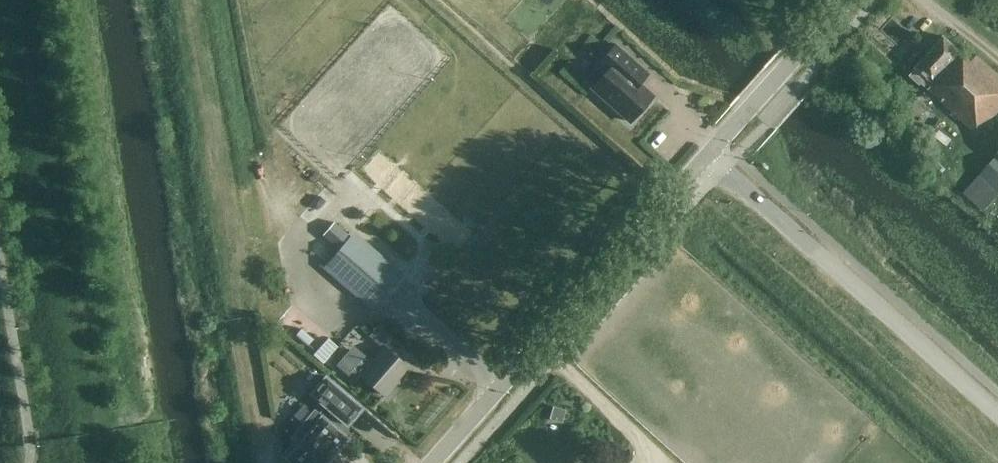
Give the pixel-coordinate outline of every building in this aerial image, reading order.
[(977,55),(971,62),(945,37),(910,76),(920,85),(922,82),(978,134),(997,112),(997,74),(977,55)] [(606,71),(592,87),(630,122),(653,96),(639,83),(649,73),(615,43),(598,63),(606,71)] [(981,174),(997,189),(997,155),(981,174)] [(351,236),(350,237),(333,222),(310,249),(327,264),(373,305),(398,276),(351,236)] [(389,334),(379,325),(369,335),(380,345),(389,334)] [(352,343),(335,362),(356,381),(362,375),(385,395),(409,368),(384,347),(373,360),(352,343)] [(362,408),(326,376),(311,394),(347,425),(362,408)] [(564,412),(552,408),(549,418),(561,422),(564,412)] [(314,409),(290,437),(294,440),(282,455),(291,462),(327,462),(348,438),(314,409)]
